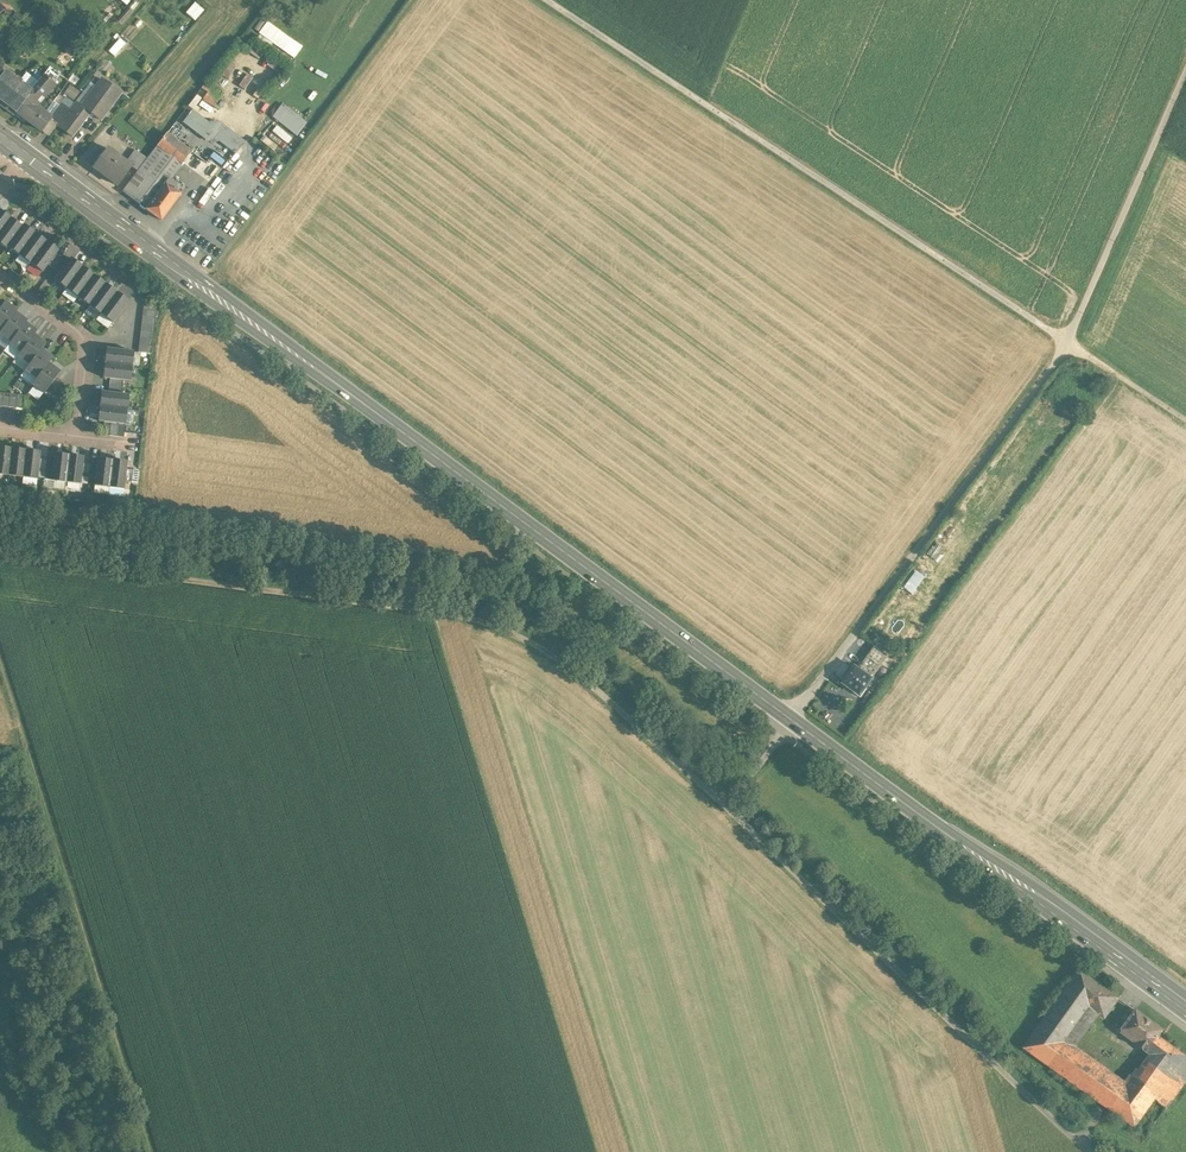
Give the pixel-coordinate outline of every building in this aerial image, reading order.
[(296,58),(305,44),(266,20),(258,33),(262,35),(259,41),(268,47),(271,42),(296,58)] [(38,84),(33,90),(41,96),(59,75),(52,69),(38,84)] [(26,75),(21,81),(17,78),(15,80),(4,72),(0,77),(0,100),(0,105),(13,115),(15,111),(15,112),(24,100),(33,106),(41,96),(33,90),(38,84),(26,75)] [(101,80),(82,106),(76,102),(69,111),(84,121),(90,113),(100,121),(120,94),(101,80)] [(222,92),(206,82),(201,89),(192,100),(209,111),(222,92)] [(68,83),(63,93),(75,99),(80,89),(68,83)] [(33,106),(24,100),(15,112),(42,131),(51,120),(51,119),(50,118),(33,106)] [(61,104),(50,118),(51,119),(51,120),(57,124),(56,125),(58,126),(70,110),(61,104)] [(307,123),(282,104),(272,117),(297,136),(307,123)] [(192,110),(182,123),(198,134),(207,122),(192,110)] [(69,111),(58,126),(72,137),(84,121),(69,111)] [(137,172),(122,192),(146,210),(168,180),(169,181),(190,152),(187,150),(166,134),(147,159),(137,172)] [(126,163),(107,149),(92,168),(118,186),(131,167),(132,167),(126,163)] [(147,159),(135,151),(126,163),(132,167),(131,167),(137,172),(147,159)] [(222,177),(214,172),(208,180),(215,186),(222,177)] [(168,180),(146,210),(160,221),(180,194),(173,190),(176,186),(169,181),(168,180)] [(10,219),(0,211),(0,233),(10,219)] [(0,233),(0,244),(6,248),(7,246),(22,227),(10,219),(0,233)] [(22,227),(7,246),(19,255),(35,234),(23,225),(22,227)] [(35,234),(19,255),(30,263),(46,242),(35,234)] [(46,242),(30,263),(42,272),(47,265),(55,254),(58,251),(46,242)] [(61,258),(55,254),(47,265),(53,269),(61,258)] [(61,258),(53,269),(59,274),(67,263),(61,258)] [(59,274),(55,280),(66,289),(82,267),(70,259),(67,263),(59,274)] [(82,267),(66,289),(77,297),(93,276),(82,267)] [(93,276),(77,297),(89,305),(105,284),(93,276)] [(105,284),(89,305),(100,314),(116,293),(105,284)] [(116,293),(100,314),(112,323),(128,301),(116,293)] [(0,309),(0,332),(15,312),(17,310),(5,302),(1,307),(0,309)] [(157,304),(144,303),(143,310),(156,311),(157,304)] [(156,311),(143,310),(142,317),(155,319),(156,311)] [(0,333),(0,335),(10,343),(25,323),(27,321),(15,312),(0,332),(0,333)] [(155,319),(142,317),(141,324),(154,326),(155,319)] [(10,343),(9,344),(21,353),(34,335),(37,331),(25,323),(10,343)] [(154,326),(141,324),(140,331),(154,333),(154,326)] [(154,333),(140,331),(140,338),(153,340),(154,333)] [(21,353),(18,357),(29,365),(41,349),(45,343),(34,335),(21,353)] [(153,340),(140,338),(139,345),(152,347),(153,340)] [(152,347),(139,345),(138,352),(151,354),(152,347)] [(29,365),(25,371),(36,379),(48,363),(53,358),(41,349),(29,365)] [(133,352),(106,349),(105,363),(132,367),(133,352)] [(36,379),(32,385),(44,394),(47,390),(55,379),(60,372),(48,363),(36,379)] [(132,367),(105,363),(103,378),(110,379),(123,380),(130,381),(132,367)] [(55,379),(47,390),(53,394),(61,383),(55,379)] [(123,380),(110,379),(109,386),(122,387),(123,380)] [(61,383),(53,394),(58,398),(66,388),(61,383)] [(122,387),(109,386),(108,393),(121,394),(122,387)] [(108,393),(101,392),(99,407),(127,410),(128,395),(121,394),(108,393)] [(10,394),(3,393),(1,407),(8,407),(10,394)] [(17,395),(10,394),(8,407),(16,408),(17,395)] [(24,396),(17,395),(16,408),(23,409),(24,396)] [(127,410),(99,407),(98,421),(104,422),(111,423),(118,424),(125,424),(127,410)] [(111,423),(104,422),(102,435),(109,436),(111,423)] [(118,424),(111,423),(109,436),(116,437),(118,424)] [(125,424),(118,424),(116,437),(123,438),(125,424)] [(0,447),(0,475),(8,476),(11,449),(0,447)] [(25,450),(11,449),(8,476),(22,477),(25,450)] [(40,452),(25,450),(22,477),(37,479),(38,472),(39,459),(40,452)] [(69,455),(54,454),(53,461),(52,474),(51,481),(65,483),(69,455)] [(83,457),(69,455),(65,483),(80,484),(81,477),(82,464),(83,457)] [(46,460),(39,459),(38,472),(45,473),(46,460)] [(112,460),(97,459),(95,479),(94,486),(109,488),(112,460)] [(53,461),(46,460),(45,473),(52,474),(53,461)] [(126,462),(112,460),(109,488),(123,489),(124,482),(126,469),(126,462)] [(89,465),(82,464),(81,477),(88,478),(89,465)] [(96,466),(89,465),(88,478),(95,479),(96,466)] [(133,470),(126,469),(124,482),(131,483),(133,470)] [(875,647),(859,670),(872,679),(888,656),(875,647)] [(859,670),(855,667),(852,671),(849,669),(843,677),(846,679),(843,683),(853,691),(852,692),(860,697),(866,689),(865,689),(872,679),(859,670)] [(1104,987),(1080,970),(1024,1048),(1049,1065),(1065,1043),(1090,1007),(1104,988),(1104,987)] [(1104,988),(1090,1007),(1105,1018),(1119,998),(1104,988)] [(1163,1030),(1136,1011),(1121,1030),(1148,1050),(1158,1037),(1163,1030)] [(1158,1037),(1148,1050),(1154,1054),(1153,1055),(1155,1056),(1138,1080),(1133,1077),(1126,1086),(1110,1109),(1134,1126),(1153,1100),(1166,1109),(1185,1080),(1185,1057),(1184,1056),(1158,1037)] [(1116,1079),(1065,1043),(1049,1065),(1099,1102),(1116,1079)] [(1126,1086),(1116,1079),(1099,1102),(1110,1109),(1126,1086)]
